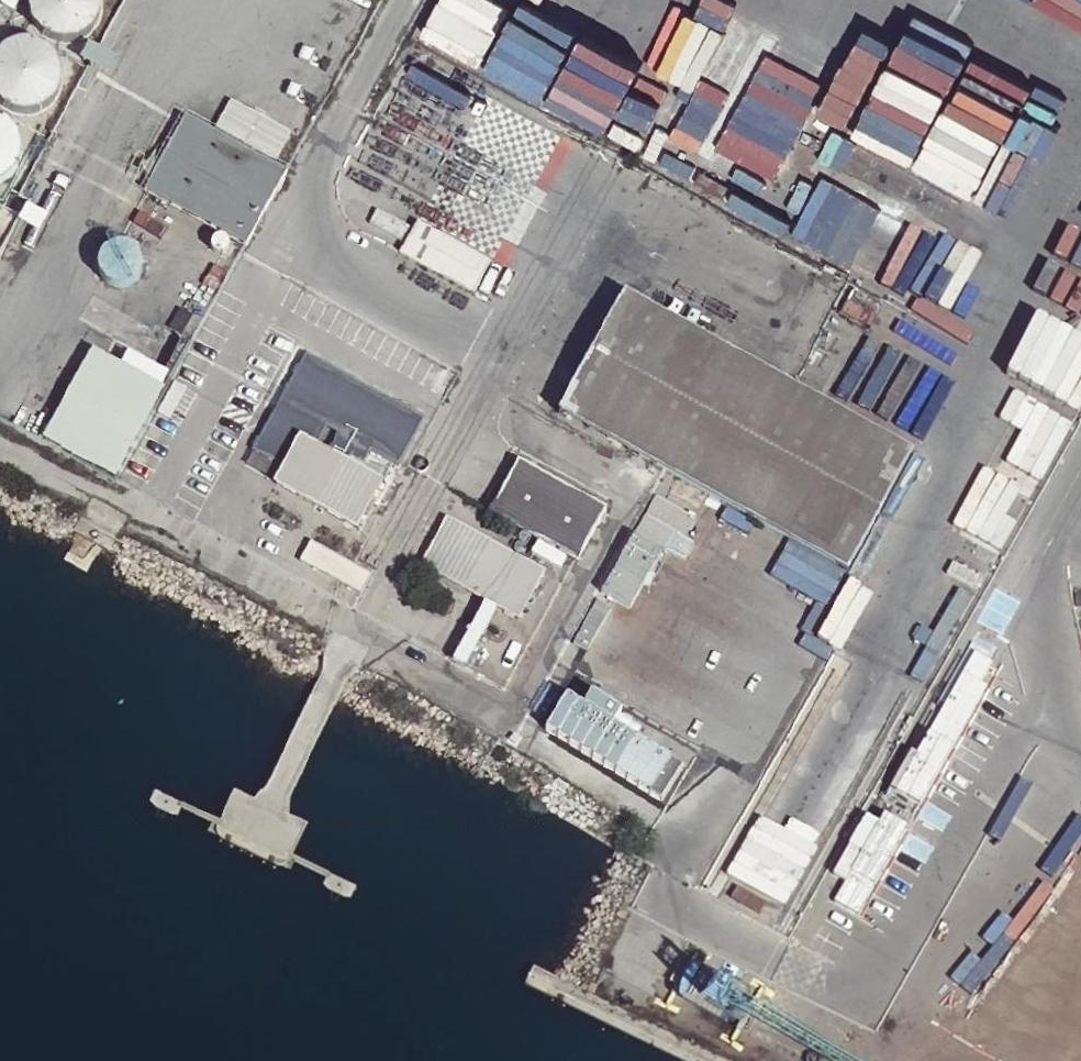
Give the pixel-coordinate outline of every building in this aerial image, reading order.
[(33,10),(38,22),(46,32),(57,38),(69,41),(75,41),(87,37),(97,30),(105,19),(108,7),(108,0),(33,0),(33,10)] [(956,39),(976,0),(878,0),(956,39)] [(0,61),(0,94),(3,101),(13,110),(25,115),(37,115),(50,112),(61,104),(68,94),(71,81),(70,68),(65,57),(56,48),(44,42),(32,40),(19,43),(8,50),(0,60),(0,61)] [(754,75),(719,139),(773,168),(808,104),(754,75)] [(836,126),(924,161),(940,122),(851,87),(836,126)] [(4,182),(14,175),(22,165),(26,153),(26,140),(22,128),(14,118),(3,111),(0,111),(0,183),(4,182)] [(247,244),(286,170),(188,119),(148,191),(247,244)] [(494,260),(421,219),(418,225),(415,223),(399,255),(472,295),(475,289),(478,290),(494,260)] [(124,241),(117,240),(110,241),(103,245),(98,250),(95,257),(95,264),(97,271),(101,277),(107,282),(114,284),(122,284),(128,281),(134,276),(137,270),(139,263),(138,256),(135,250),(130,244),(124,241)] [(625,291),(559,413),(849,571),(916,451),(625,291)] [(906,344),(913,316),(868,305),(861,333),(906,344)] [(854,400),(881,350),(857,337),(830,387),(854,400)] [(46,443),(114,479),(161,391),(94,353),(46,443)] [(297,441),(274,482),(356,527),(379,486),(297,441)] [(580,559),(607,507),(520,459),(492,511),(580,559)] [(327,586),(341,554),(265,521),(251,554),(327,586)] [(443,522),(420,564),(519,619),(543,577),(443,522)] [(739,847),(712,896),(770,927),(797,879),(739,847)]
